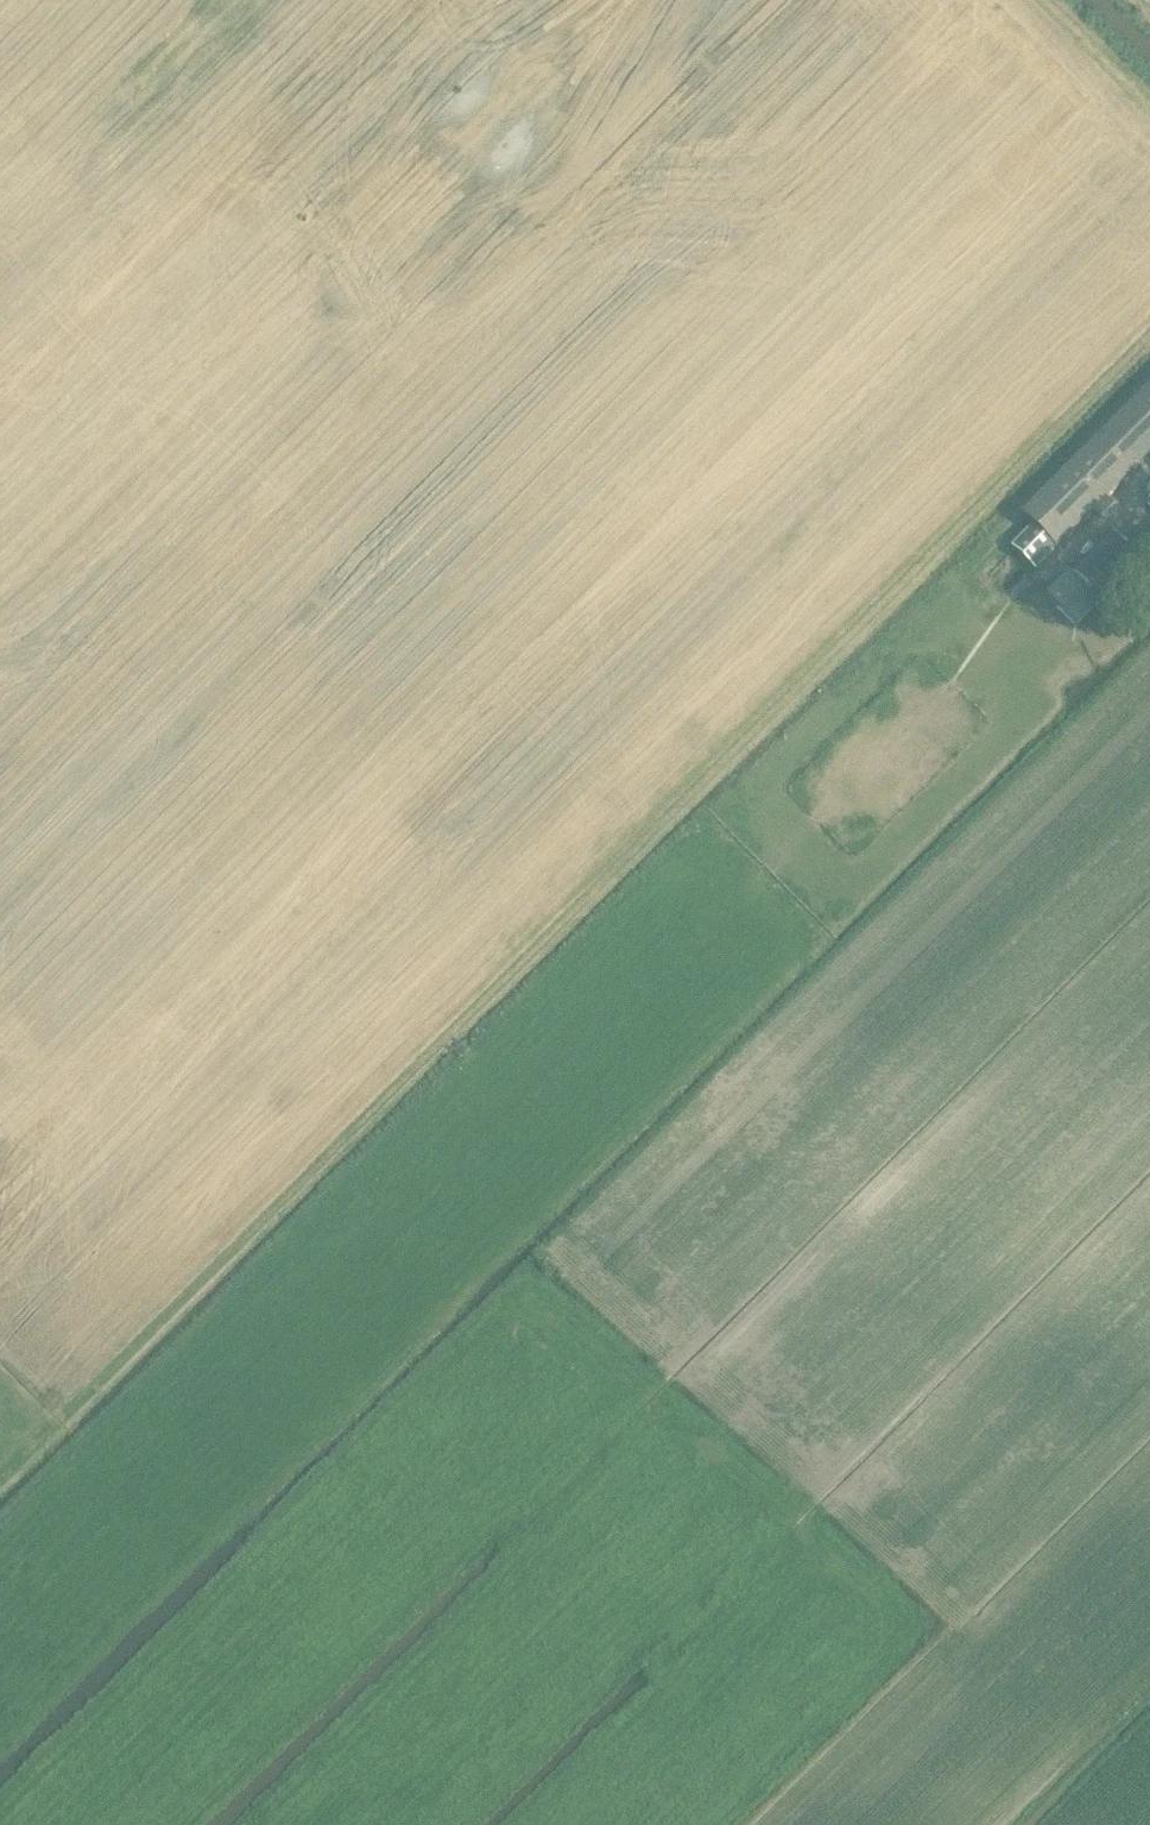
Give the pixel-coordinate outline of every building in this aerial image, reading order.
[(1121,485),(1149,456),(1149,388),(1023,516),(1035,527),(1026,537),(1014,548),(1037,572),(1058,550),(1057,549),(1121,485)] [(1148,571),(1149,572),(1149,571),(1149,531),(1129,552),(1114,537),(1074,577),(1068,572),(1066,574),(1047,593),(1076,623),(1091,608),(1098,601),(1107,611),(1148,571)]
